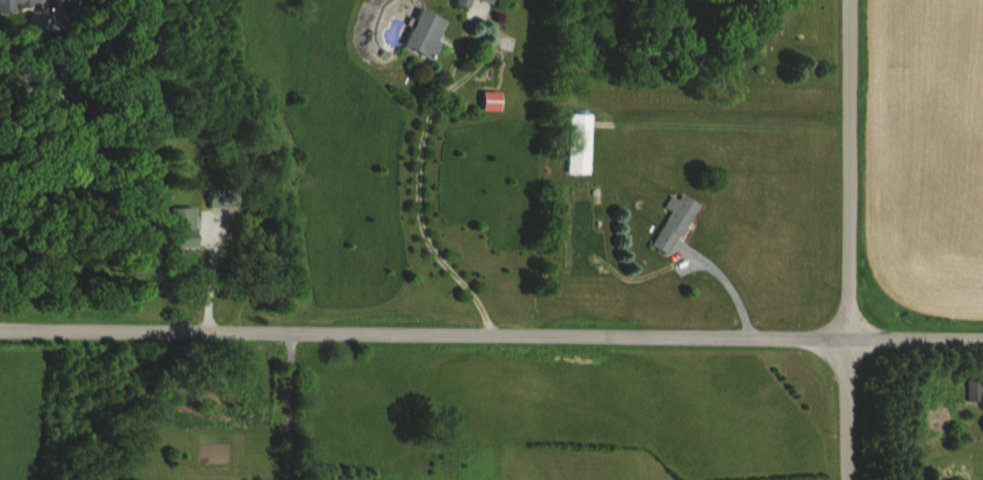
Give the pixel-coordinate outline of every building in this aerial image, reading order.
[(11,12),(11,7),(29,6),(28,2),(37,1),(37,0),(0,0),(0,12),(11,12)] [(428,6),(423,0),(395,0),(386,6),(380,20),(376,39),(379,45),(382,51),(383,49),(390,52),(389,54),(393,55),(398,52),(404,51),(420,13),(428,14),(428,6)] [(455,6),(457,0),(470,0),(466,10),(455,6)] [(421,11),(428,14),(447,22),(430,62),(404,51),(420,13),(421,11)] [(383,49),(382,51),(380,56),(387,59),(389,54),(390,52),(383,49)] [(482,94),(480,113),(498,114),(500,95),(482,94)] [(570,115),(592,116),(589,177),(568,176),(570,115)] [(670,256),(702,205),(684,194),(681,199),(675,196),(669,206),(675,210),(652,245),(670,256)] [(168,207),(168,247),(190,247),(190,207),(168,207)] [(982,401),(982,378),(963,378),(963,401),(982,401)]
